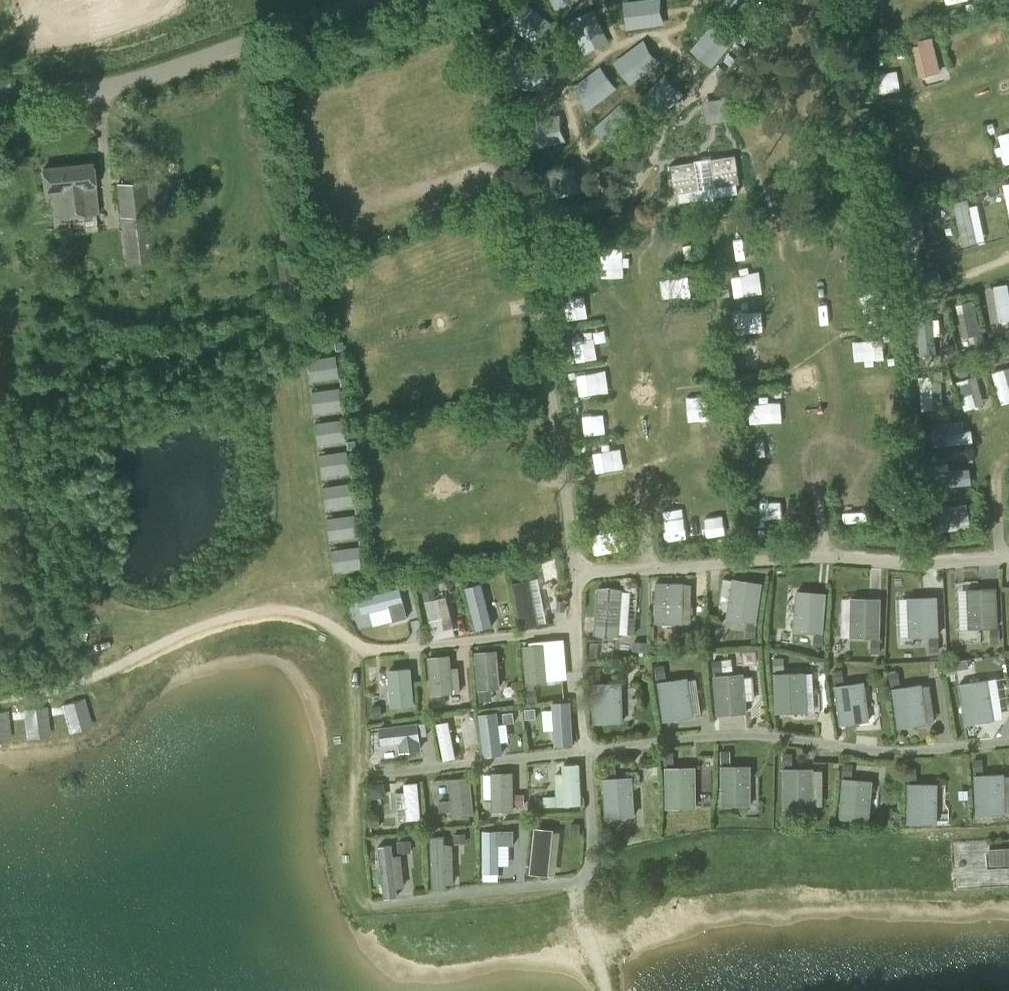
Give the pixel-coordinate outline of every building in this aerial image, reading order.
[(709,28),(694,48),(708,58),(722,37),(709,28)] [(923,41),(920,32),(910,34),(912,44),(923,41)] [(592,109),(623,87),(606,64),(575,86),(592,109)] [(672,163),(675,191),(740,184),(737,155),(713,158),(713,161),(697,163),(696,160),(672,163)] [(98,213),(93,163),(45,168),(47,192),(54,191),(56,217),(98,213)] [(125,263),(155,260),(146,179),(116,183),(125,263)] [(965,244),(987,240),(979,195),(957,199),(965,244)] [(755,273),(735,274),(737,294),(756,293),(755,273)] [(1008,319),(1008,284),(988,287),(993,321),(1008,319)] [(864,339),(865,358),(886,357),(885,338),(864,339)] [(315,379),(341,376),(339,354),(313,356),(315,379)] [(1008,402),(1008,365),(994,371),(1006,403),(1008,402)] [(971,376),(958,379),(965,409),(978,406),(971,376)] [(343,386),(315,390),(319,412),(347,408),(343,386)] [(713,422),(712,397),(695,398),(697,423),(713,422)] [(753,422),(782,420),(781,401),(752,403),(753,422)] [(588,435),(609,430),(604,411),(584,416),(588,435)] [(323,444),(351,439),(347,417),(319,422),(323,444)] [(947,442),(972,441),(971,419),(946,420),(947,442)] [(597,468),(617,465),(614,446),(594,448),(597,468)] [(326,474),(355,471),(352,449),(324,452),(326,474)] [(327,485),(331,507),(359,502),(355,480),(327,485)] [(762,499),(762,522),(790,522),(791,500),(762,499)] [(945,523),(973,521),(970,499),(943,502),(945,523)] [(334,539),(362,535),(359,512),(331,516),(334,539)] [(724,514),(706,517),(708,535),(727,532),(724,514)] [(335,548),(339,571),(367,565),(362,543),(335,548)] [(761,620),(766,580),(735,576),(730,617),(761,620)] [(516,580),(520,624),(546,622),(543,578),(516,580)] [(688,581),(658,580),(657,622),(687,623),(688,581)] [(958,628),(1002,626),(1001,584),(956,585),(958,628)] [(482,586),(469,590),(482,630),(494,626),(482,586)] [(631,586),(595,586),(595,634),(631,634),(631,586)] [(405,587),(359,597),(363,613),(394,606),(397,619),(411,615),(405,587)] [(800,588),(799,630),(829,630),(829,589),(800,588)] [(432,637),(458,633),(452,595),(426,599),(432,637)] [(884,636),(885,595),(854,595),(853,635),(884,636)] [(903,635),(942,635),(942,595),(902,595),(903,635)] [(559,679),(558,642),(526,644),(527,681),(559,679)] [(481,649),(482,687),(503,686),(502,648),(481,649)] [(431,692),(456,691),(454,652),(429,654),(431,692)] [(416,665),(391,666),(392,705),(417,704),(416,665)] [(811,711),(809,669),(775,671),(776,712),(811,711)] [(749,712),(747,671),(716,672),(718,713),(749,712)] [(663,719),(696,717),(693,676),(660,679),(663,719)] [(1007,717),(1001,676),(961,681),(967,722),(1007,717)] [(626,721),(626,680),(594,681),(594,721),(626,721)] [(839,723),(873,721),(871,680),(837,682),(839,723)] [(895,687),(902,726),(931,721),(924,682),(895,687)] [(528,702),(537,702),(536,688),(527,689),(528,702)] [(72,730),(91,724),(82,698),(64,704),(72,730)] [(557,727),(558,743),(574,743),(573,702),(544,703),(545,727),(557,727)] [(26,708),(28,736),(47,734),(46,706),(26,708)] [(535,707),(525,708),(526,718),(536,717),(535,707)] [(8,739),(7,710),(0,710),(0,739),(8,739)] [(484,754),(505,752),(502,710),(482,711),(484,754)] [(513,711),(503,713),(504,723),(514,721),(513,711)] [(438,720),(443,755),(465,753),(461,717),(438,720)] [(403,749),(427,748),(425,721),(383,723),(384,744),(403,743),(403,749)] [(557,772),(558,805),(584,804),(582,762),(565,762),(566,772),(557,772)] [(667,765),(669,806),(702,805),(701,763),(667,765)] [(756,806),(756,763),(723,763),(723,806),(756,806)] [(825,766),(783,766),(783,806),(825,807),(825,766)] [(516,809),(516,770),(494,770),(494,809),(516,809)] [(975,772),(976,812),(1008,812),(1008,772),(975,772)] [(607,816),(640,814),(638,773),(605,775),(607,816)] [(474,775),(435,778),(437,808),(454,807),(454,814),(477,812),(474,775)] [(876,818),(877,777),(845,777),(844,817),(876,818)] [(400,781),(402,819),(423,818),(421,780),(400,781)] [(912,780),(912,822),(943,822),(944,781),(912,780)] [(534,827),(537,873),(557,872),(554,826),(534,827)] [(503,872),(502,843),(516,843),(516,828),(485,828),(486,872),(503,872)] [(434,885),(459,884),(457,834),(432,835),(434,885)] [(411,840),(398,841),(399,853),(412,852),(411,840)] [(994,846),(995,864),(1008,863),(1008,845),(994,846)]
